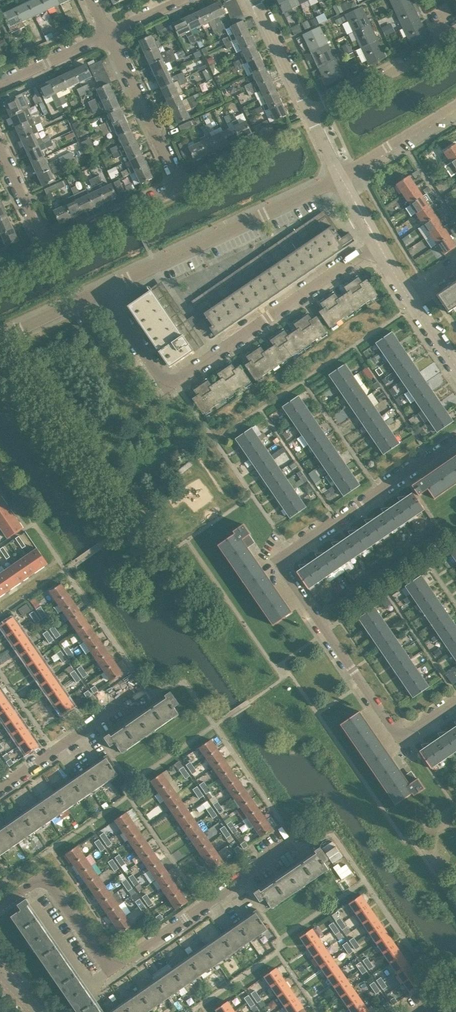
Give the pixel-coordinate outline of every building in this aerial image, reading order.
[(35,16),(48,10),(43,0),(34,0),(29,2),(35,16)] [(48,10),(60,4),(58,0),(43,0),(48,10)] [(226,9),(238,3),(236,0),(231,0),(223,4),(226,9)] [(284,13),(292,9),(288,0),(277,0),(284,13)] [(292,9),(300,5),(298,0),(288,0),(292,9)] [(354,0),(353,0),(348,2),(351,8),(357,6),(354,0)] [(410,0),(390,0),(395,12),(412,4),(410,0)] [(351,8),(348,2),(347,1),(339,5),(343,12),(351,8)] [(29,2),(16,8),(22,22),(35,16),(29,2)] [(220,2),(208,7),(220,32),(224,30),(231,27),(234,26),(231,20),(222,24),(218,17),(226,14),(220,2)] [(240,9),(238,3),(226,9),(228,15),(240,9)] [(339,5),(339,4),(333,7),(337,15),(343,12),(339,5)] [(420,20),(412,4),(395,12),(403,29),(420,20)] [(196,13),(202,25),(209,22),(214,34),(220,32),(208,7),(196,13)] [(10,28),(22,22),(16,8),(3,14),(10,28)] [(370,24),(362,8),(345,16),(353,32),(370,24)] [(243,14),(240,9),(228,15),(231,20),(243,14)] [(202,25),(196,13),(185,18),(190,31),(191,30),(202,25)] [(232,41),(236,39),(248,33),(243,22),(246,21),(243,14),(231,20),(234,26),(231,27),(234,34),(222,40),(224,44),(232,41)] [(316,17),(319,24),(325,21),(322,14),(316,17)] [(389,17),(380,21),(382,27),(391,23),(389,17)] [(193,35),(191,30),(190,31),(185,18),(173,24),(179,36),(185,33),(187,38),(188,38),(191,45),(196,42),(193,35)] [(312,27),(318,24),(315,18),(309,21),(312,27)] [(421,46),(430,42),(420,20),(403,29),(400,30),(403,38),(407,36),(411,45),(419,41),(421,46)] [(310,28),(307,21),(301,24),(304,30),(310,28)] [(71,29),(68,24),(62,27),(64,33),(71,29)] [(299,24),(291,28),(294,35),(302,31),(299,24)] [(378,41),(370,24),(353,32),(361,48),(361,49),(378,41)] [(160,37),(171,31),(169,26),(157,31),(160,37)] [(381,28),(385,37),(391,34),(387,26),(381,28)] [(328,44),(320,27),(303,35),(311,52),(328,44)] [(45,37),(47,41),(54,38),(52,33),(45,37)] [(198,33),(193,35),(196,42),(201,40),(198,33)] [(254,45),(248,33),(236,39),(242,50),(254,45)] [(145,54),(157,48),(161,46),(159,40),(154,42),(151,36),(139,42),(145,54)] [(378,64),(377,61),(385,57),(378,41),(361,49),(361,48),(356,51),(362,63),(366,61),(368,65),(372,63),(374,65),(378,64)] [(335,60),(328,44),(311,52),(318,69),(335,60)] [(353,52),(350,44),(343,47),(346,54),(353,52)] [(243,64),(247,62),(259,56),(254,45),(242,50),(245,57),(233,63),(235,68),(243,64)] [(160,54),(157,48),(145,54),(150,65),(167,58),(174,54),(172,49),(160,54)] [(183,50),(176,53),(179,59),(185,56),(183,50)] [(304,56),(306,62),(313,59),(310,53),(304,56)] [(174,54),(167,58),(150,65),(156,77),(168,71),(165,65),(177,59),(174,54)] [(259,56),(247,62),(253,74),(265,68),(259,56)] [(335,60),(318,69),(326,85),(343,77),(335,60)] [(92,72),(104,66),(101,61),(89,66),(92,72)] [(245,69),(243,64),(235,68),(236,69),(238,72),(238,73),(245,69)] [(74,70),(79,83),(92,77),(86,65),(74,70)] [(106,72),(104,66),(92,72),(94,78),(106,72)] [(247,91),(254,88),(258,85),(258,86),(270,80),(265,68),(253,74),(256,80),(244,86),(247,91)] [(62,76),(68,88),(79,83),(74,70),(62,76)] [(161,89),(185,77),(183,72),(171,78),(168,71),(156,77),(161,89)] [(97,83),(109,77),(106,72),(94,78),(97,83)] [(50,81),(56,93),(59,98),(62,105),(66,103),(67,103),(64,96),(70,92),(68,88),(62,76),(50,81)] [(111,83),(109,77),(97,83),(100,89),(111,83)] [(187,82),(185,77),(161,89),(167,101),(179,95),(176,88),(187,82)] [(249,96),(256,93),(261,91),(264,97),(276,91),(270,80),(258,86),(258,85),(254,88),(247,91),(249,96)] [(62,105),(59,98),(56,93),(50,81),(39,87),(45,99),(51,96),(57,108),(62,105)] [(109,85),(112,84),(111,83),(100,89),(97,90),(102,102),(114,96),(109,85)] [(87,85),(82,87),(85,95),(90,92),(87,85)] [(80,97),(85,95),(82,87),(77,89),(80,97)] [(281,103),(276,91),(264,97),(267,104),(255,109),(257,113),(258,115),(269,109),(281,103)] [(39,93),(35,95),(34,95),(38,104),(43,102),(39,93)] [(179,95),(167,101),(172,112),(184,106),(179,95)] [(120,108),(114,96),(102,102),(98,104),(91,107),(93,112),(100,109),(105,107),(108,113),(120,108)] [(188,104),(196,101),(194,96),(186,99),(188,104)] [(5,105),(11,116),(23,111),(17,99),(5,105)] [(91,107),(98,104),(96,99),(88,102),(91,107)] [(198,106),(196,101),(188,104),(191,109),(198,106)] [(281,103),(269,109),(275,121),(287,115),(281,103)] [(190,118),(184,106),(172,112),(177,124),(190,118)] [(108,113),(113,125),(125,119),(120,108),(108,113)] [(28,123),(23,111),(11,116),(16,128),(28,123)] [(234,113),(229,115),(232,122),(237,120),(235,117),(234,113)] [(232,122),(229,115),(224,117),(227,125),(232,122)] [(125,119),(113,125),(109,127),(101,131),(104,136),(116,130),(119,137),(131,131),(125,119)] [(237,120),(232,122),(234,127),(240,139),(252,134),(246,121),(239,124),(237,120)] [(189,121),(179,126),(182,133),(192,128),(189,121)] [(267,121),(259,124),(262,129),(269,126),(267,121)] [(99,125),(101,131),(109,127),(106,122),(99,125)] [(21,140),(33,134),(28,123),(16,128),(21,140)] [(213,131),(214,130),(211,123),(206,125),(210,133),(213,131)] [(199,139),(200,142),(206,155),(218,150),(212,137),(206,125),(201,128),(205,136),(199,139)] [(78,137),(83,135),(79,127),(75,130),(78,137)] [(229,144),(240,139),(234,127),(223,132),(229,144)] [(112,154),(120,151),(124,148),(136,143),(131,131),(119,137),(122,143),(117,145),(110,149),(112,154)] [(223,132),(212,137),(218,150),(229,144),(223,132)] [(37,141),(33,134),(21,140),(27,152),(51,140),(48,135),(37,141)] [(206,155),(200,142),(199,139),(194,142),(195,145),(189,148),(186,141),(178,144),(185,159),(192,155),(195,160),(206,155)] [(32,163),(44,158),(41,151),(53,145),(51,140),(27,152),(32,163)] [(124,148),(120,151),(112,154),(115,159),(127,153),(130,160),(142,154),(136,143),(124,148)] [(451,162),(455,159),(455,144),(444,152),(451,162)] [(59,157),(59,159),(61,164),(74,158),(71,152),(59,157)] [(135,172),(147,166),(142,154),(130,160),(135,172)] [(50,169),(44,158),(32,163),(38,175),(50,169)] [(153,178),(147,166),(135,172),(141,183),(153,178)] [(117,176),(116,175),(113,168),(107,171),(111,179),(117,176)] [(50,169),(38,175),(43,187),(55,181),(50,169)] [(99,176),(93,178),(97,185),(99,190),(105,202),(117,197),(111,184),(105,187),(103,182),(102,183),(99,176)] [(396,184),(403,195),(416,186),(409,176),(396,184)] [(88,195),(94,208),(105,202),(99,190),(97,185),(93,178),(89,180),(92,187),(92,188),(94,192),(88,195)] [(125,191),(119,180),(114,183),(119,194),(125,191)] [(56,184),(58,189),(65,187),(62,181),(56,184)] [(132,183),(125,187),(127,192),(135,188),(132,183)] [(56,184),(44,189),(47,195),(50,202),(55,200),(51,192),(58,189),(56,184)] [(71,189),(82,213),(94,208),(88,195),(82,198),(80,193),(76,186),(71,189)] [(422,196),(416,186),(403,195),(410,205),(422,196)] [(65,206),(71,218),(82,213),(71,189),(66,191),(70,198),(72,202),(66,205),(65,206)] [(429,206),(422,196),(410,205),(417,215),(429,206)] [(71,218),(65,206),(66,205),(64,201),(59,203),(61,208),(54,211),(60,223),(71,218)] [(417,215),(423,224),(436,216),(429,206),(417,215)] [(325,216),(197,303),(206,316),(205,316),(212,326),(209,328),(214,335),(353,239),(349,233),(341,239),(334,228),(325,216)] [(400,226),(403,232),(420,222),(416,216),(400,226)] [(443,226),(436,216),(423,224),(430,234),(443,226)] [(8,217),(0,220),(0,235),(1,234),(13,229),(8,217)] [(430,234),(437,244),(449,236),(443,226),(430,234)] [(19,240),(13,229),(1,234),(6,246),(19,240)] [(401,239),(404,244),(411,239),(408,235),(401,239)] [(449,236),(437,244),(444,255),(455,246),(449,236)] [(409,249),(413,255),(429,245),(426,239),(409,249)] [(358,278),(351,283),(365,303),(370,300),(371,301),(376,297),(376,296),(377,295),(367,280),(362,283),(358,278)] [(360,307),(365,303),(351,283),(344,288),(347,293),(343,296),(353,311),(355,310),(355,311),(361,307),(360,307)] [(455,306),(455,283),(437,296),(448,312),(455,306)] [(192,349),(198,345),(158,286),(130,305),(172,367),(193,352),(192,349)] [(335,294),(327,299),(341,319),(346,316),(347,317),(352,313),(352,312),(353,311),(343,296),(338,299),(335,294)] [(336,323),(341,319),(327,299),(320,304),(323,309),(319,312),(329,328),(331,327),(337,324),(336,323)] [(308,314),(301,319),(315,340),(320,337),(321,338),(326,334),(326,333),(327,332),(317,316),(312,320),(308,314)] [(310,344),(315,340),(301,319),(294,324),(297,330),(293,333),(303,348),(304,347),(305,348),(310,344)] [(284,331),(277,336),(291,356),(296,353),(297,354),(302,350),(302,349),(303,348),(293,333),(288,336),(284,331)] [(382,354),(399,342),(392,332),(375,343),(382,354)] [(286,360),(291,356),(277,336),(270,341),(273,346),(269,349),(279,364),(281,364),(287,361),(286,360)] [(406,352),(399,342),(382,354),(389,364),(406,352)] [(261,347),(253,352),(268,373),(272,369),(273,370),(279,366),(278,365),(279,364),(269,349),(264,352),(261,347)] [(263,376),(268,373),(253,352),(246,357),(250,362),(245,365),(255,381),(257,380),(258,381),(263,377),(263,376)] [(413,362),(406,352),(389,364),(396,373),(413,362)] [(419,372),(413,362),(396,373),(403,383),(419,372)] [(232,364),(224,369),(239,390),(244,386),(244,387),(250,383),(249,383),(251,382),(240,366),(235,369),(232,364)] [(329,375),(336,386),(352,374),(345,364),(329,375)] [(379,367),(375,370),(379,376),(383,373),(379,367)] [(234,393),(239,390),(224,369),(217,374),(221,379),(216,382),(227,398),(228,397),(229,398),(234,394),(234,393)] [(369,371),(365,374),(369,381),(374,377),(369,371)] [(426,382),(419,372),(403,383),(409,393),(426,382)] [(336,386),(342,395),(359,384),(352,374),(336,386)] [(208,380),(201,385),(215,406),(220,403),(226,400),(225,399),(227,398),(216,382),(211,386),(208,380)] [(380,387),(377,382),(372,386),(375,391),(380,387)] [(433,392),(426,382),(409,393),(416,403),(433,392)] [(342,395),(349,405),(366,394),(359,384),(342,395)] [(210,409),(215,406),(201,385),(193,390),(197,395),(192,399),(203,414),(204,413),(205,414),(210,410),(210,409)] [(397,393),(393,387),(389,390),(393,396),(397,393)] [(440,401),(433,392),(416,403),(423,413),(440,401)] [(379,403),(387,398),(383,393),(375,398),(379,403)] [(349,405),(356,415),(372,404),(366,394),(349,405)] [(289,417),(306,406),(299,396),(282,407),(289,417)] [(446,411),(440,401),(423,413),(430,423),(446,411)] [(356,415),(362,425),(379,414),(372,404),(356,415)] [(312,416),(306,406),(289,417),(296,427),(312,416)] [(453,421),(446,411),(430,423),(437,433),(453,421)] [(362,425),(369,435),(386,423),(385,422),(379,414),(362,425)] [(386,423),(387,426),(399,418),(396,414),(385,422),(386,423)] [(319,426),(312,416),(296,427),(302,437),(319,426)] [(369,435),(376,445),(393,433),(387,426),(386,423),(369,435)] [(422,435),(425,432),(424,430),(429,427),(428,426),(427,425),(426,423),(417,428),(422,435)] [(326,435),(319,426),(302,437),(309,447),(326,435)] [(235,439),(242,449),(259,438),(256,434),(252,428),(235,439)] [(393,433),(376,445),(383,455),(400,443),(393,433)] [(333,445),(326,435),(309,447),(316,457),(333,445)] [(266,448),(259,438),(242,449),(249,459),(266,448)] [(339,455),(333,445),(316,457),(323,467),(339,455)] [(249,459),(255,469),(272,457),(266,448),(249,459)] [(346,465),(339,455),(323,467),(329,476),(346,465)] [(279,467),(272,457),(255,469),(262,479),(279,467)] [(422,479),(416,483),(422,493),(428,489),(434,499),(455,484),(455,459),(423,481),(422,479)] [(294,462),(288,465),(291,470),(297,467),(294,462)] [(353,475),(346,465),(329,476),(336,486),(353,475)] [(262,479),(269,489),(286,477),(279,467),(262,479)] [(317,469),(310,473),(316,482),(323,479),(317,469)] [(360,485),(353,475),(336,486),(343,497),(360,485)] [(292,487),(286,477),(269,489),(276,498),(292,487)] [(308,484),(302,487),(307,494),(313,491),(308,484)] [(276,498),(282,508),(299,497),(292,487),(276,498)] [(332,495),(328,490),(323,493),(327,498),(332,495)] [(412,493),(396,504),(408,521),(424,510),(412,493)] [(306,507),(299,497),(282,508),(289,518),(306,507)] [(11,510),(4,501),(0,504),(0,517),(11,510)] [(396,504),(379,515),(391,533),(408,521),(396,504)] [(0,517),(0,527),(1,529),(17,518),(11,510),(0,517)] [(379,515),(363,527),(375,544),(391,533),(379,515)] [(1,529),(8,538),(23,528),(17,518),(1,529)] [(429,529),(423,533),(425,537),(437,529),(431,521),(426,524),(429,529)] [(218,545),(218,546),(273,625),(290,613),(292,612),(245,544),(251,540),(252,540),(249,535),(250,534),(244,524),(233,531),(235,534),(218,545)] [(363,527),(346,538),(358,555),(375,544),(363,527)] [(416,534),(410,538),(414,545),(420,541),(416,534)] [(346,538),(330,549),(342,566),(358,555),(346,538)] [(37,548),(29,554),(39,570),(48,564),(37,548)] [(330,549),(313,560),(325,578),(342,566),(330,549)] [(29,554),(21,560),(31,575),(39,570),(29,554)] [(21,560),(13,565),(23,580),(31,575),(21,560)] [(325,578),(313,560),(297,572),(308,589),(325,578)] [(15,586),(23,580),(13,565),(5,570),(15,586)] [(8,591),(15,586),(5,570),(0,574),(0,580),(8,591)] [(412,597),(429,585),(422,575),(405,586),(412,597)] [(49,592),(56,602),(68,594),(61,584),(49,592)] [(337,585),(333,588),(338,595),(342,592),(337,585)] [(435,595),(429,585),(412,597),(419,606),(435,595)] [(32,599),(36,607),(52,599),(48,591),(32,599)] [(75,604),(68,594),(56,602),(63,612),(75,604)] [(442,605),(435,595),(419,606),(425,616),(442,605)] [(386,608),(391,604),(387,598),(382,602),(386,608)] [(23,616),(32,610),(27,603),(18,609),(23,616)] [(63,612),(70,622),(82,614),(75,604),(63,612)] [(432,626),(449,615),(442,605),(425,616),(432,626)] [(358,618),(365,628),(382,617),(375,607),(358,618)] [(89,624),(82,614),(70,622),(77,632),(89,624)] [(449,615),(432,626),(438,634),(439,636),(455,625),(449,615)] [(1,625),(8,636),(20,628),(13,617),(1,625)] [(389,627),(382,617),(365,628),(372,638),(389,627)] [(77,632),(84,642),(96,633),(89,624),(77,632)] [(455,625),(439,636),(440,638),(446,646),(455,639),(455,625)] [(372,638),(379,648),(395,637),(389,627),(372,638)] [(8,636),(15,646),(26,637),(20,628),(8,636)] [(102,643),(96,633),(84,642),(90,652),(102,643)] [(439,636),(438,634),(431,638),(434,643),(440,638),(439,636)] [(26,637),(15,646),(21,655),(33,647),(26,637)] [(402,647),(395,637),(379,648),(385,658),(402,647)] [(446,646),(452,656),(455,653),(455,639),(446,646)] [(90,652),(97,661),(109,653),(102,643),(90,652)] [(21,655),(28,665),(40,657),(33,647),(21,655)] [(385,658),(392,668),(409,657),(402,647),(385,658)] [(116,663),(109,653),(97,661),(104,671),(116,663)] [(28,665),(35,675),(47,667),(40,657),(28,665)] [(416,666),(409,657),(392,668),(399,678),(416,666)] [(104,671),(111,682),(123,673),(116,663),(104,671)] [(399,678),(406,688),(423,676),(416,666),(399,678)] [(35,675),(42,685),(54,677),(47,667),(35,675)] [(429,686),(423,676),(406,688),(413,698),(429,686)] [(42,685),(49,695),(60,687),(54,677),(42,685)] [(49,695),(55,705),(67,697),(60,687),(49,695)] [(104,737),(104,738),(110,747),(115,743),(117,746),(119,749),(122,753),(179,714),(175,708),(174,707),(179,704),(171,692),(165,696),(167,698),(112,736),(110,734),(104,737)] [(4,697),(0,699),(0,714),(11,706),(4,697)] [(74,707),(67,697),(55,705),(62,715),(74,707)] [(11,706),(0,714),(0,716),(6,725),(18,716),(11,706)] [(406,779),(391,758),(360,712),(360,711),(358,713),(341,724),(395,804),(412,793),(414,795),(424,788),(418,778),(416,779),(413,774),(406,779)] [(25,726),(18,716),(6,725),(13,734),(25,726)] [(31,736),(25,726),(13,734),(20,744),(31,736)] [(453,728),(436,740),(448,757),(455,751),(455,733),(453,728)] [(38,746),(31,736),(20,744),(27,755),(38,746)] [(199,748),(206,758),(218,750),(211,739),(199,748)] [(436,740),(419,751),(431,768),(448,757),(436,740)] [(225,760),(218,750),(206,758),(213,768),(225,760)] [(118,775),(112,767),(115,765),(107,754),(104,757),(105,759),(0,831),(0,855),(118,775)] [(213,768),(220,778),(232,769),(225,760),(213,768)] [(185,765),(189,770),(193,766),(190,762),(185,765)] [(179,770),(182,774),(187,771),(183,766),(179,770)] [(238,779),(232,769),(220,778),(227,787),(238,779)] [(151,781),(158,791),(169,783),(162,773),(151,781)] [(227,787),(233,797),(245,789),(238,779),(227,787)] [(158,791),(164,801),(176,793),(169,783),(158,791)] [(252,799),(245,789),(233,797),(240,807),(252,799)] [(164,801),(171,811),(183,803),(176,793),(164,801)] [(209,799),(216,809),(221,806),(217,801),(216,802),(212,797),(209,799)] [(240,807),(247,817),(259,809),(252,799),(240,807)] [(171,811),(178,821),(190,813),(183,803),(171,811)] [(224,811),(221,806),(216,809),(223,820),(227,817),(223,811),(224,811)] [(266,819),(259,809),(247,817),(254,827),(266,819)] [(115,820),(122,830),(133,822),(126,812),(115,820)] [(178,821),(185,831),(197,823),(190,813),(178,821)] [(254,827),(261,837),(273,829),(266,819),(254,827)] [(140,832),(133,822),(122,830),(128,840),(140,832)] [(185,831),(192,840),(203,832),(197,823),(185,831)] [(128,840),(135,850),(147,842),(140,832),(128,840)] [(192,840),(198,850),(210,842),(203,832),(192,840)] [(104,833),(100,836),(104,842),(109,839),(106,834),(105,834),(104,833)] [(236,839),(243,849),(248,846),(241,836),(236,839)] [(154,852),(147,842),(135,850),(142,860),(154,852)] [(198,850),(205,860),(217,852),(210,842),(198,850)] [(237,854),(241,850),(238,845),(233,849),(237,854)] [(66,854),(73,864),(85,856),(78,846),(66,854)] [(261,891),(259,889),(254,893),(260,902),(265,898),(267,901),(269,904),(272,908),(328,869),(325,863),(324,863),(329,859),(320,847),(315,851),(316,853),(261,891)] [(142,860),(149,870),(161,862),(154,852),(142,860)] [(217,852),(205,860),(212,870),(224,862),(217,852)] [(73,864),(80,874),(91,866),(85,856),(73,864)] [(167,872),(161,862),(149,870),(156,880),(167,872)] [(80,874),(86,884),(98,876),(91,866),(80,874)] [(156,880),(162,890),(174,882),(167,872),(156,880)] [(86,884),(93,894),(105,885),(98,876),(86,884)] [(174,882),(162,890),(159,892),(161,896),(165,894),(169,900),(181,891),(174,882)] [(93,894),(100,903),(112,895),(105,885),(93,894)] [(188,902),(181,891),(169,900),(176,910),(188,902)] [(100,903),(107,913),(119,905),(112,895),(100,903)] [(349,903),(356,913),(368,905),(361,895),(349,903)] [(17,905),(21,910),(20,910),(18,912),(11,916),(77,1011),(101,1011),(28,906),(30,904),(27,898),(17,905)] [(107,913),(114,923),(126,915),(119,905),(107,913)] [(375,915),(368,905),(356,913),(363,923),(375,915)] [(267,929),(262,922),(264,920),(257,909),(253,911),(254,914),(112,1011),(147,1011),(267,929)] [(160,914),(156,917),(159,922),(164,919),(160,914)] [(126,915),(114,923),(121,933),(133,925),(126,915)] [(363,923),(370,933),(381,925),(375,915),(363,923)] [(388,935),(381,925),(370,933),(376,943),(388,935)] [(300,937),(307,947),(319,939),(312,929),(300,937)] [(376,943),(383,953),(395,945),(388,935),(376,943)] [(307,947),(314,957),(325,949),(319,939),(307,947)] [(402,955),(395,945),(383,953),(390,963),(402,955)] [(314,957),(321,967),(332,959),(325,949),(314,957)] [(390,963),(397,973),(409,965),(402,955),(390,963)] [(321,967),(327,977),(339,969),(332,959),(321,967)] [(415,975),(409,965),(397,973),(403,983),(415,975)] [(264,976),(271,986),(283,978),(276,968),(264,976)] [(327,977),(334,987),(346,978),(339,969),(327,977)] [(403,983),(410,993),(422,985),(415,975),(403,983)] [(376,980),(379,985),(384,982),(381,977),(376,980)] [(290,988),(283,978),(271,986),(278,996),(290,988)] [(334,987),(341,996),(353,988),(346,978),(334,987)] [(278,996),(285,1006),(296,998),(290,988),(278,996)] [(341,996),(348,1006),(359,998),(353,988),(341,996)] [(250,993),(254,998),(258,995),(255,990),(250,993)] [(389,1000),(393,1005),(398,1002),(394,997),(389,1000)] [(296,998),(285,1006),(289,1011),(297,1011),(303,1008),(296,998)] [(352,1011),(361,1011),(366,1008),(359,998),(348,1006),(352,1011)] [(217,1011),(233,1011),(234,1011),(227,1001),(215,1009),(217,1011)] [(386,1010),(391,1006),(387,1001),(383,1005),(386,1010)]
